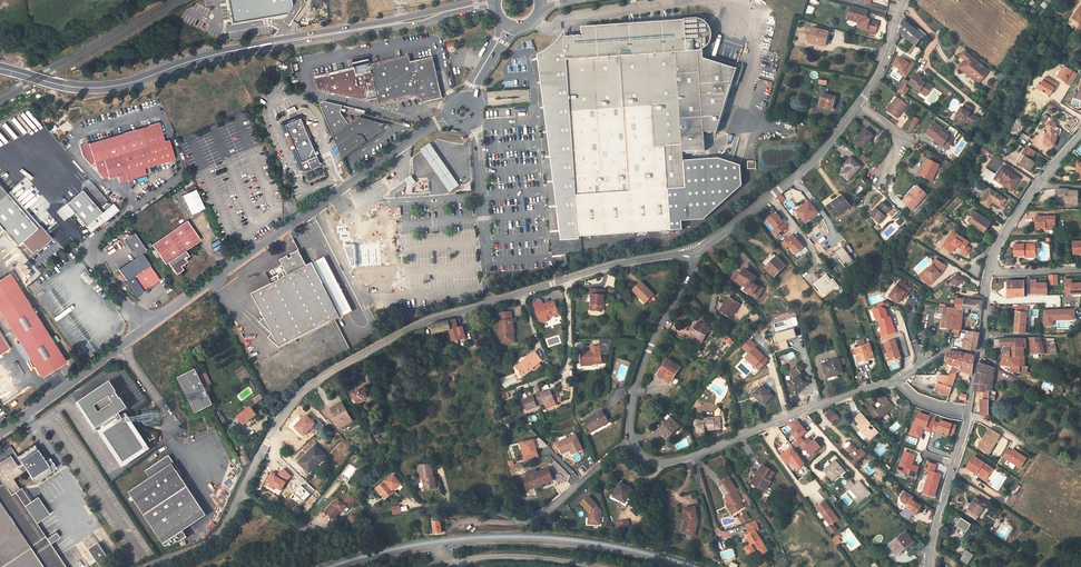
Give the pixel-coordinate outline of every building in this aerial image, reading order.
[(228,10),(233,10),(235,24),(285,16),(291,8),(289,0),(227,0),(228,10)] [(322,6),(324,0),(315,0),(314,4),(313,9),(321,11),(322,6)] [(874,0),(867,0),(867,2),(865,6),(871,8),(874,0)] [(809,6),(806,12),(812,14),(815,8),(809,6)] [(882,25),(870,22),(868,18),(870,13),(854,8),(850,21),(854,22),(856,21),(858,22),(858,23),(862,24),(864,27),(863,30),(879,35),(882,25)] [(686,230),(686,220),(708,219),(746,185),(745,168),(721,162),(688,164),(688,153),(709,153),(709,134),(722,134),(742,67),(709,57),(708,48),(713,44),(714,43),(716,39),(717,37),(717,35),(717,31),(716,29),(716,27),(714,25),(712,23),(707,19),(696,16),(685,17),(685,18),(585,25),(586,34),(569,35),(568,30),(564,37),(558,43),(547,51),(542,54),(565,240),(686,230)] [(900,32),(915,45),(925,34),(904,18),(900,32)] [(830,40),(831,34),(814,31),(812,44),(827,47),(828,40),(830,40)] [(959,57),(964,60),(959,68),(978,84),(990,71),(965,50),(959,57)] [(319,88),(368,99),(380,97),(381,104),(389,102),(419,96),(421,102),(444,98),(435,56),(413,60),(412,55),(372,63),(373,67),(371,68),(370,63),(316,74),(319,88)] [(891,69),(906,78),(915,64),(899,55),(895,61),(891,69)] [(1058,77),(1066,82),(1065,83),(1070,86),(1078,74),(1065,66),(1058,77)] [(924,80),(917,75),(909,86),(917,90),(916,92),(920,95),(922,92),(929,97),(935,89),(928,83),(926,85),(922,82),(924,80)] [(1050,96),(1054,89),(1055,89),(1058,85),(1046,78),(1039,89),(1050,96)] [(905,80),(898,91),(904,95),(909,88),(905,86),(908,81),(905,80)] [(999,91),(1002,85),(997,80),(993,87),(999,91)] [(835,112),(837,99),(825,97),(823,110),(835,112)] [(896,121),(907,107),(896,100),(891,106),(887,113),(896,121)] [(321,107),(334,138),(345,162),(376,139),(378,133),(383,134),(386,126),(360,119),(350,127),(342,115),(344,109),(325,105),(321,107)] [(964,110),(963,109),(958,117),(959,118),(955,124),(962,129),(967,127),(969,124),(977,130),(982,122),(974,118),(973,120),(970,118),(975,110),(967,105),(964,110)] [(1041,120),(1044,122),(1049,115),(1046,113),(1041,120)] [(915,117),(911,123),(915,126),(919,120),(915,117)] [(292,124),(284,127),(287,135),(286,135),(287,137),(288,137),(293,148),(292,148),(302,172),(303,171),(304,173),(321,166),(301,121),(297,122),(296,121),(291,122),(292,124)] [(157,123),(79,146),(79,156),(87,164),(92,163),(94,172),(102,178),(107,176),(108,179),(116,176),(118,182),(144,175),(142,168),(173,159),(167,140),(163,141),(157,123)] [(938,130),(940,128),(935,124),(927,134),(936,141),(935,143),(946,152),(953,143),(938,130)] [(392,128),(386,126),(383,134),(392,128)] [(1049,132),(1051,133),(1046,148),(1056,151),(1060,136),(1059,135),(1060,132),(1056,130),(1056,129),(1056,128),(1055,127),(1054,126),(1053,126),(1052,126),(1051,126),(1050,126),(1049,127),(1049,128),(1048,128),(1048,129),(1048,130),(1048,131),(1049,132)] [(875,139),(868,132),(855,144),(863,152),(875,139)] [(926,136),(935,143),(936,141),(927,134),(926,136)] [(1031,141),(1025,138),(1020,145),(1027,148),(1031,141)] [(427,147),(419,152),(449,194),(457,189),(427,147)] [(1027,158),(1035,164),(1039,157),(1030,151),(1026,158),(1027,158)] [(943,157),(950,162),(953,158),(946,152),(943,157)] [(1032,176),(1039,166),(1035,164),(1027,158),(1021,168),(1032,176)] [(844,166),(847,169),(840,176),(847,184),(861,169),(851,159),(844,166)] [(933,182),(941,167),(929,161),(924,172),(925,173),(924,178),(933,182)] [(1023,183),(1005,171),(999,179),(992,189),(997,192),(1004,183),(1008,185),(1005,189),(1014,196),(1023,183)] [(414,185),(408,189),(413,196),(418,192),(414,185)] [(2,230),(17,247),(22,243),(32,254),(37,250),(38,252),(52,240),(40,225),(36,228),(4,192),(0,188),(0,228),(2,230)] [(182,195),(191,214),(205,208),(195,188),(182,195)] [(912,197),(910,196),(904,204),(913,212),(928,196),(919,189),(912,197)] [(1065,200),(1065,204),(1079,204),(1079,191),(1068,192),(1068,189),(1057,189),(1057,200),(1065,200)] [(99,215),(79,192),(64,205),(84,228),(96,218),(99,215)] [(1008,204),(992,193),(983,207),(991,212),(995,207),(1003,213),(1008,204)] [(850,208),(843,197),(829,208),(836,218),(850,208)] [(803,209),(804,210),(798,214),(806,224),(818,214),(810,203),(809,203),(803,209)] [(891,211),(883,204),(871,217),(879,224),(891,211)] [(99,215),(96,218),(102,224),(117,212),(110,205),(99,215)] [(787,226),(775,212),(767,219),(774,228),(772,231),(776,236),(787,226)] [(1036,228),(1046,228),(1046,231),(1057,230),(1056,215),(1036,216),(1036,228)] [(974,221),(975,222),(971,227),(986,237),(992,227),(976,217),(974,221)] [(151,247),(165,266),(167,265),(176,277),(183,272),(180,269),(187,264),(188,263),(188,262),(187,261),(186,261),(185,261),(184,261),(188,258),(185,253),(201,242),(187,222),(151,247)] [(349,222),(334,223),(334,234),(339,234),(340,241),(343,240),(343,247),(352,268),(383,266),(381,242),(356,244),(355,235),(352,235),(352,228),(350,228),(349,222)] [(368,242),(382,237),(380,229),(366,234),(368,242)] [(804,247),(793,234),(782,242),(786,248),(789,246),(796,254),(804,247)] [(134,235),(126,240),(137,257),(146,252),(134,235)] [(965,251),(968,245),(952,235),(943,249),(951,255),(955,250),(957,251),(958,250),(963,253),(965,251)] [(1073,241),(1073,254),(1080,254),(1080,240),(1073,241)] [(1015,257),(1024,256),(1037,255),(1037,252),(1041,252),(1040,244),(1036,244),(1036,243),(1015,244),(1015,257)] [(853,250),(848,245),(831,257),(836,262),(841,259),(846,266),(853,259),(849,253),(853,250)] [(283,265),(289,276),(272,285),(253,295),(265,319),(261,324),(274,335),(270,339),(281,349),(341,318),(313,264),(307,267),(299,251),(281,261),(283,265)] [(118,271),(127,284),(133,280),(142,294),(149,289),(151,289),(153,288),(153,286),(159,282),(150,268),(151,267),(141,255),(118,271)] [(784,268),(776,258),(764,268),(772,278),(784,268)] [(313,264),(341,318),(346,316),(350,313),(323,259),(319,261),(313,264)] [(926,276),(921,281),(928,288),(933,284),(931,282),(935,279),(937,280),(941,277),(940,276),(946,268),(937,262),(932,268),(932,267),(927,272),(924,274),(926,276)] [(289,276),(283,265),(266,273),(272,285),(289,276)] [(33,276),(24,266),(18,271),(27,281),(33,276)] [(918,277),(921,281),(926,276),(924,274),(927,272),(926,270),(918,277)] [(754,278),(743,272),(736,284),(747,290),(754,278)] [(65,365),(9,274),(0,280),(0,314),(41,380),(65,365)] [(1058,275),(1049,275),(1049,284),(1059,284),(1058,275)] [(830,282),(825,276),(814,285),(823,295),(833,287),(835,288),(837,287),(832,281),(830,282)] [(955,277),(953,279),(959,286),(964,282),(955,277)] [(1065,278),(1065,294),(1080,294),(1080,283),(1072,282),(1072,278),(1065,278)] [(901,279),(889,297),(899,304),(903,299),(905,296),(907,297),(913,288),(901,279)] [(953,279),(949,282),(955,290),(959,286),(953,279)] [(1036,279),(1031,280),(1031,294),(1048,294),(1047,282),(1037,282),(1036,279)] [(133,280),(127,284),(126,285),(135,298),(142,294),(133,280)] [(1013,298),(1027,298),(1027,283),(1011,283),(1011,287),(1011,290),(1013,290),(1013,298)] [(654,298),(641,285),(632,293),(645,306),(654,298)] [(591,300),(593,300),(592,316),(603,316),(603,311),(605,311),(606,301),(603,301),(603,295),(591,294),(591,300)] [(724,309),(721,315),(731,321),(739,307),(727,300),(722,308),(724,309)] [(965,312),(966,302),(957,301),(956,311),(965,312)] [(983,302),(966,302),(965,312),(979,313),(979,315),(982,315),(983,302)] [(538,318),(541,327),(549,324),(548,321),(548,319),(559,315),(556,304),(544,308),(542,304),(534,306),(537,314),(539,313),(540,317),(538,318)] [(882,306),(873,309),(876,320),(879,320),(889,316),(887,308),(882,306)] [(1030,309),(1020,308),(1017,335),(1033,336),(1033,330),(1029,329),(1029,322),(1031,322),(1031,320),(1029,319),(1030,309)] [(1075,309),(1044,310),(1043,326),(1054,326),(1054,319),(1075,318),(1075,309)] [(943,332),(953,334),(955,315),(955,311),(942,310),(941,314),(945,315),(945,317),(937,316),(936,322),(944,323),(943,332)] [(512,314),(498,316),(500,334),(498,334),(500,346),(510,345),(509,341),(513,341),(512,333),(514,332),(512,314)] [(891,315),(879,320),(882,330),(879,331),(881,337),(896,332),(891,315)] [(953,334),(962,335),(964,317),(955,315),(953,334)] [(458,329),(457,324),(463,323),(462,319),(449,322),(451,330),(448,331),(452,343),(466,339),(463,328),(458,329)] [(433,325),(432,326),(434,334),(448,331),(451,330),(449,322),(435,325),(433,325)] [(698,326),(691,341),(702,346),(709,331),(698,326)] [(795,331),(777,336),(782,353),(790,350),(788,342),(798,340),(795,331)] [(978,339),(979,334),(970,332),(966,351),(975,352),(978,339)] [(726,340),(732,346),(735,342),(730,337),(726,340)] [(859,366),(869,362),(860,364),(864,338),(858,341),(859,347),(854,349),(859,366)] [(860,364),(869,362),(875,360),(870,343),(866,344),(864,338),(860,364)] [(759,346),(750,339),(742,346),(749,353),(745,358),(759,370),(770,359),(757,347),(759,346)] [(896,339),(884,343),(889,360),(900,356),(896,339)] [(1032,340),(1035,353),(1036,356),(1042,356),(1038,340),(1033,340),(1032,340)] [(1048,354),(1044,340),(1038,340),(1042,356),(1042,357),(1049,356),(1048,354)] [(1013,354),(1018,354),(1019,341),(1008,341),(1003,341),(1003,349),(1008,349),(1007,354),(1013,354)] [(1030,341),(1028,341),(1019,341),(1018,354),(1013,354),(1012,367),(1016,368),(1025,368),(1025,359),(1028,359),(1027,352),(1030,351),(1030,341)] [(600,351),(592,351),(592,356),(582,357),(582,367),(592,367),(593,369),(603,368),(602,355),(601,356),(600,351)] [(527,363),(516,369),(522,377),(533,371),(532,369),(542,363),(536,354),(526,360),(527,363)] [(1008,367),(1012,367),(1013,354),(1007,354),(1003,364),(1008,364),(1008,367)] [(397,355),(389,358),(392,365),(400,361),(397,355)] [(945,364),(949,367),(956,367),(960,368),(960,359),(954,358),(954,355),(948,355),(946,361),(945,364)] [(954,358),(960,359),(960,368),(962,368),(962,372),(972,375),(975,359),(955,355),(954,355),(954,358)] [(837,375),(838,377),(844,375),(839,358),(822,364),(827,378),(837,375)] [(526,360),(515,366),(516,369),(527,363),(526,360)] [(668,363),(658,379),(670,387),(681,371),(668,363)] [(991,367),(980,365),(979,373),(989,375),(991,367)] [(998,393),(993,392),(996,370),(991,367),(989,375),(979,373),(977,384),(988,385),(987,392),(992,393),(991,399),(993,400),(993,401),(997,402),(998,393)] [(195,369),(178,378),(195,414),(213,405),(195,369)] [(793,380),(787,384),(796,395),(809,385),(800,374),(800,375),(796,370),(790,375),(793,380)] [(952,391),(956,379),(962,372),(954,373),(951,379),(950,379),(947,379),(940,379),(939,386),(952,391)] [(83,407),(83,408),(86,412),(88,411),(92,418),(91,419),(97,429),(103,425),(116,416),(127,409),(120,399),(116,402),(105,384),(89,394),(91,397),(88,399),(88,398),(84,400),(83,401),(83,403),(82,405),(83,407)] [(764,405),(774,395),(762,384),(754,394),(751,398),(755,403),(758,400),(764,405)] [(977,384),(976,392),(977,392),(985,393),(985,399),(982,399),(982,414),(990,415),(991,401),(991,399),(992,393),(987,392),(988,385),(977,384)] [(939,386),(936,395),(949,400),(949,399),(952,391),(939,386)] [(366,395),(365,394),(359,397),(363,405),(369,402),(369,401),(374,399),(370,392),(366,395)] [(255,403),(262,398),(259,394),(253,399),(255,403)] [(546,396),(542,397),(542,395),(532,397),(532,400),(528,400),(522,402),(525,412),(535,409),(535,407),(543,405),(545,413),(555,410),(551,395),(546,396)] [(878,423),(893,410),(884,399),(878,403),(883,408),(877,413),(873,408),(868,412),(878,423)] [(333,410),(339,419),(336,420),(342,429),(354,422),(344,404),(333,410)] [(244,425),(256,415),(251,408),(238,418),(244,425)] [(831,409),(824,414),(833,424),(840,418),(831,409)] [(854,419),(860,425),(857,428),(866,438),(874,431),(859,414),(854,419)] [(610,426),(604,415),(586,425),(593,437),(610,426)] [(933,425),(935,421),(918,415),(914,426),(913,426),(911,432),(921,436),(923,430),(925,431),(924,433),(930,435),(931,433),(936,435),(937,433),(942,435),(948,437),(949,435),(953,437),(955,429),(940,424),(939,427),(933,425)] [(116,416),(103,425),(106,430),(119,422),(116,416)] [(695,424),(695,429),(698,429),(699,437),(707,436),(707,433),(723,432),(722,426),(729,425),(728,417),(717,419),(703,421),(703,422),(695,424)] [(106,430),(101,434),(109,447),(111,446),(114,451),(112,452),(121,465),(145,449),(125,418),(119,422),(106,430)] [(787,424),(792,430),(790,432),(796,440),(792,444),(796,449),(800,445),(803,443),(799,438),(806,433),(796,421),(787,424)] [(672,423),(660,435),(667,442),(679,430),(672,423)] [(997,449),(996,448),(1003,436),(993,430),(981,448),(993,456),(997,449)] [(869,442),(877,434),(874,431),(866,438),(869,442)] [(921,436),(911,432),(909,437),(919,441),(921,436)] [(576,439),(558,448),(561,456),(568,453),(571,454),(573,458),(583,454),(576,439)] [(800,445),(810,456),(819,448),(813,441),(811,443),(807,439),(803,443),(800,445)] [(549,451),(541,442),(521,447),(525,466),(540,463),(537,453),(549,451)] [(846,449),(855,459),(850,463),(853,465),(865,455),(860,449),(857,452),(851,444),(846,449)] [(35,521),(48,512),(40,500),(33,504),(24,490),(22,491),(15,481),(28,472),(35,483),(36,483),(38,483),(41,483),(59,471),(52,460),(47,463),(36,447),(19,458),(15,461),(12,457),(0,464),(0,566),(65,566),(35,521)] [(317,447),(300,465),(310,475),(327,458),(317,447)] [(15,461),(19,458),(12,448),(8,451),(12,457),(15,461)] [(804,465),(791,448),(779,456),(786,465),(791,462),(797,471),(804,465)] [(1004,457),(1022,469),(1029,459),(1014,450),(1013,452),(1009,450),(1004,457)] [(12,457),(8,451),(0,456),(0,464),(12,457)] [(914,458),(904,454),(897,473),(914,479),(917,472),(917,470),(913,468),(912,470),(910,469),(910,467),(914,458)] [(243,466),(250,462),(246,455),(240,458),(243,466)] [(149,478),(128,492),(144,516),(164,547),(184,539),(180,533),(176,527),(202,510),(187,487),(180,477),(181,476),(168,456),(145,471),(149,478)] [(975,457),(968,468),(977,474),(979,472),(988,477),(993,469),(975,457)] [(823,472),(832,482),(840,476),(844,472),(835,461),(823,472)] [(423,474),(424,480),(426,480),(436,479),(435,465),(426,466),(426,474),(423,474)] [(933,500),(939,480),(938,479),(938,477),(933,475),(935,468),(926,465),(924,473),(928,474),(921,496),(933,500)] [(752,486),(761,493),(765,487),(767,489),(771,484),(769,482),(774,475),(762,467),(757,474),(759,476),(752,486)] [(979,472),(977,474),(977,475),(985,481),(988,477),(979,472)] [(538,477),(537,475),(523,480),(527,490),(536,487),(537,491),(540,490),(539,488),(541,487),(542,489),(554,485),(549,473),(538,477)] [(757,474),(750,484),(752,486),(759,476),(757,474)] [(391,487),(394,491),(397,490),(400,488),(397,484),(400,482),(396,477),(388,483),(391,487)] [(426,480),(427,491),(438,491),(437,479),(436,479),(426,480)] [(730,482),(720,488),(725,497),(727,497),(728,498),(724,500),(727,505),(731,504),(734,509),(741,504),(734,493),(735,492),(730,482)] [(870,496),(858,482),(853,486),(850,482),(842,488),(847,493),(846,494),(856,506),(865,499),(866,499),(870,496)] [(391,487),(388,483),(382,488),(385,493),(389,490),(388,489),(391,487)] [(626,504),(633,490),(621,484),(614,498),(626,504)] [(385,496),(386,498),(387,499),(394,495),(392,493),(394,491),(391,487),(388,489),(389,490),(385,493),(382,488),(378,491),(383,497),(385,496)] [(348,495),(347,493),(339,502),(343,502),(348,495)] [(334,504),(327,513),(335,519),(342,511),(343,511),(347,506),(349,508),(356,501),(348,495),(343,502),(339,502),(336,505),(334,504)] [(916,516),(922,506),(912,500),(904,496),(901,501),(902,505),(907,508),(902,516),(910,520),(913,514),(916,516)] [(588,497),(580,504),(588,513),(588,518),(591,519),(590,525),(599,526),(600,511),(596,511),(594,508),(596,506),(588,497)] [(967,513),(977,520),(986,505),(976,499),(967,513)] [(838,521),(823,503),(816,508),(830,527),(838,521)] [(401,508),(394,509),(395,517),(403,515),(401,508)] [(690,526),(689,526),(688,537),(697,538),(699,521),(696,509),(686,511),(688,523),(689,523),(690,526)] [(206,516),(202,510),(176,527),(180,533),(206,516)] [(746,512),(738,517),(742,524),(750,519),(746,512)] [(39,526),(52,517),(50,513),(36,522),(39,526)] [(963,519),(959,516),(953,525),(957,527),(963,519)] [(963,519),(957,527),(968,534),(973,526),(963,519)] [(630,529),(629,520),(620,521),(621,530),(630,529)] [(743,539),(748,547),(750,546),(751,548),(745,551),(749,558),(755,554),(758,560),(767,554),(755,534),(757,534),(754,523),(745,526),(748,536),(743,539)] [(831,542),(835,548),(840,545),(837,542),(835,539),(831,542)] [(917,550),(909,539),(894,550),(902,561),(917,550)] [(89,553),(98,566),(111,566),(112,566),(100,546),(89,553)] [(966,551),(959,561),(967,565),(973,555),(966,551)]
